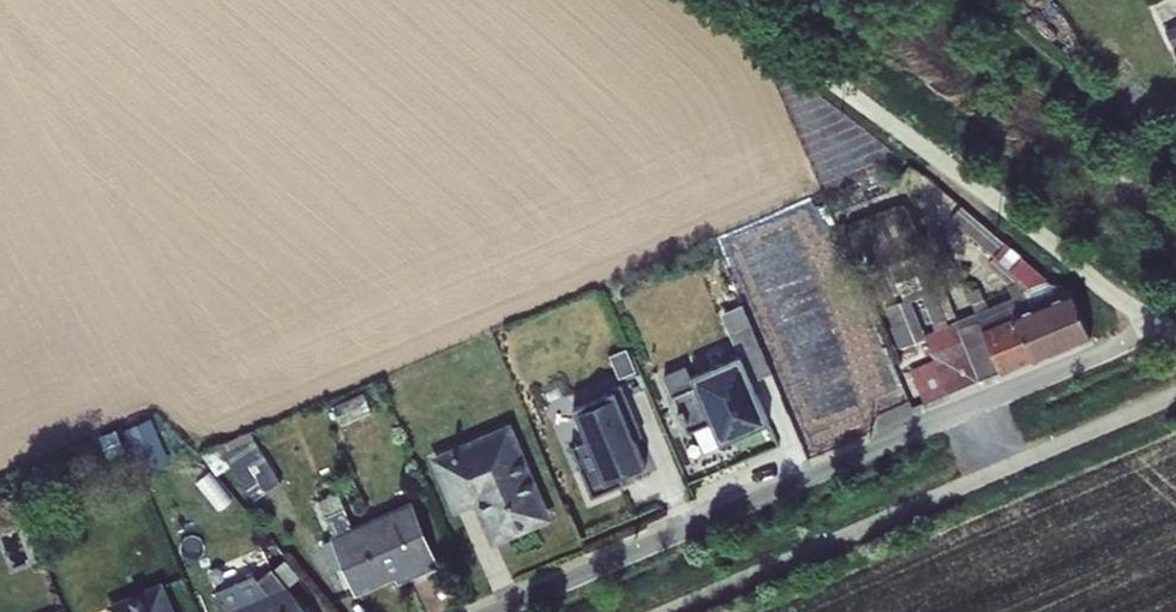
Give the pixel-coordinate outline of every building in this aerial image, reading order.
[(1165,30),(1174,47),(1175,45),(1175,24),(1165,30)] [(1014,314),(1073,291),(1049,278),(962,205),(949,220),(940,223),(976,311),(949,323),(947,319),(956,315),(907,205),(858,225),(876,269),(889,263),(901,292),(904,299),(906,305),(912,301),(921,296),(936,329),(925,334),(926,337),(936,364),(912,374),(925,404),(999,370),(1000,373),(1034,361),(1014,314)] [(901,292),(889,263),(876,269),(870,271),(882,300),(901,292)] [(1073,291),(1014,314),(1034,361),(1092,338),(1073,291)] [(906,305),(904,299),(885,307),(892,325),(890,326),(899,348),(926,337),(925,334),(912,301),(906,305)] [(673,398),(673,399),(683,408),(684,411),(681,412),(688,430),(711,420),(721,443),(769,422),(752,381),(772,372),(742,304),(723,313),(741,355),(691,377),(694,384),(671,394),(673,398)] [(614,392),(574,410),(588,441),(574,447),(595,493),(621,482),(619,475),(646,463),(635,439),(643,435),(621,385),(613,389),(614,392)] [(364,393),(332,405),(340,424),(372,411),(364,393)] [(511,423),(431,458),(455,513),(474,504),(493,546),(553,519),(511,423)] [(117,429),(100,436),(110,457),(126,450),(117,429)] [(246,433),(203,451),(244,508),(283,478),(246,433)] [(177,449),(153,462),(160,475),(184,462),(177,449)] [(125,454),(112,459),(118,476),(132,470),(125,454)] [(413,502),(331,537),(355,594),(397,576),(399,582),(439,565),(413,502)] [(257,581),(268,591),(223,610),(224,611),(309,611),(272,568),(257,581)] [(223,610),(268,591),(257,581),(252,575),(215,591),(223,610)] [(106,605),(109,611),(175,611),(162,581),(106,605)]
